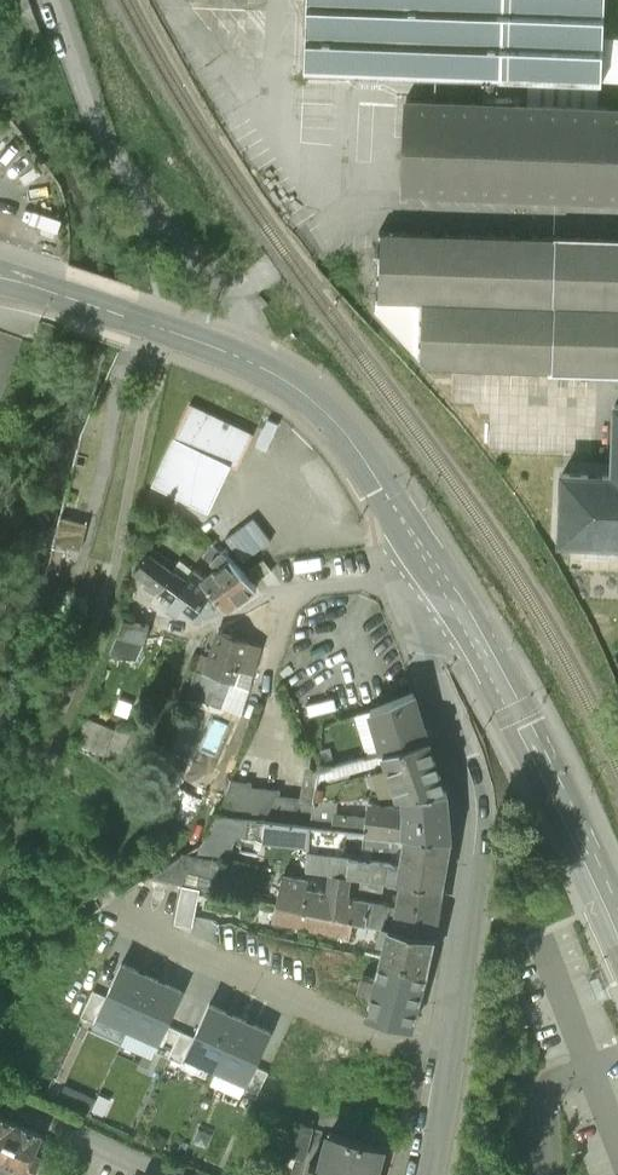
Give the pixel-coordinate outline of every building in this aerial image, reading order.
[(313,98),(404,101),(610,108),(614,0),(317,0),(313,98)] [(617,194),(617,108),(610,108),(404,101),(401,189),(617,194)] [(384,233),(382,295),(427,296),(425,365),(617,372),(617,241),(384,233)] [(559,543),(617,545),(617,403),(615,402),(612,473),(562,471),(559,543)] [(253,433),(190,404),(152,484),(208,511),(230,464),(236,467),(253,433)] [(58,546),(75,553),(84,534),(67,527),(58,546)] [(255,590),(229,561),(227,562),(211,546),(204,556),(217,570),(201,583),(225,611),(255,590)] [(144,589),(155,597),(159,592),(172,574),(162,566),(166,560),(153,550),(133,573),(147,584),(144,589)] [(193,573),(179,562),(172,574),(159,592),(174,603),(169,608),(176,613),(181,608),(197,620),(208,618),(225,611),(201,583),(193,573)] [(149,627),(123,622),(108,661),(117,664),(120,660),(134,664),(144,645),(149,627)] [(261,648),(219,633),(205,678),(233,687),(238,672),(251,677),(261,648)] [(224,713),(241,717),(246,696),(251,677),(238,672),(233,687),(224,713)] [(233,687),(205,678),(194,674),(186,700),(224,713),(233,687)] [(426,742),(414,694),(371,709),(383,753),(426,742)] [(78,743),(107,753),(116,729),(87,718),(78,743)] [(426,742),(383,753),(397,797),(404,796),(446,794),(429,741),(426,742)] [(250,784),(233,783),(215,816),(248,820),(265,822),(308,826),(312,802),(319,766),(303,765),(298,801),(278,799),(278,791),(250,791),(250,784)] [(446,794),(404,796),(406,807),(367,805),(366,819),(364,832),(404,838),(405,836),(450,842),(446,794)] [(336,801),(312,802),(308,826),(332,829),(333,815),(336,801)] [(364,832),(366,819),(333,815),(332,829),(346,831),(364,832)] [(248,820),(215,816),(200,843),(198,853),(228,856),(236,837),(246,838),(248,820)] [(263,837),(307,841),(308,826),(265,822),(263,837)] [(332,829),(308,826),(307,841),(305,871),(332,874),(347,876),(350,857),(343,856),(346,831),(332,829)] [(450,842),(405,836),(404,838),(364,832),(363,847),(397,851),(397,849),(402,850),(400,863),(350,857),(347,876),(349,876),(402,884),(442,889),(450,842)] [(184,854),(148,879),(214,893),(222,862),(184,854)] [(442,889),(402,884),(397,909),(345,899),(349,876),(347,876),(332,874),(328,896),(305,891),(307,882),(282,877),(275,908),(351,921),(381,927),(433,938),(442,889)] [(351,921),(275,908),(272,922),(299,927),(299,929),(349,938),(351,921)] [(433,938),(381,927),(377,942),(384,943),(380,959),(426,970),(433,938)] [(426,970),(380,959),(375,980),(362,977),(358,991),(371,995),(365,1017),(411,1028),(426,970)] [(146,984),(117,972),(105,999),(95,1022),(124,1034),(146,984)] [(175,997),(146,984),(124,1034),(153,1047),(162,1025),(175,997)] [(95,1022),(105,999),(90,993),(78,1020),(93,1027),(95,1022)] [(233,1022),(204,1010),(192,1039),(183,1059),(211,1071),(233,1022)] [(262,1035),(233,1022),(211,1071),(240,1084),(250,1063),(262,1035)] [(165,1060),(177,1032),(162,1025),(153,1047),(150,1053),(165,1060)] [(183,1059),(192,1039),(177,1032),(165,1060),(179,1066),(183,1059)] [(252,1097),(265,1069),(250,1063),(240,1084),(237,1090),(252,1097)] [(0,1115),(0,1161),(2,1162),(20,1125),(0,1115)] [(20,1125),(2,1162),(22,1171),(30,1174),(32,1174),(41,1155),(33,1152),(41,1135),(20,1125)] [(282,1159),(296,1163),(305,1130),(291,1126),(282,1159)] [(329,1134),(321,1166),(309,1163),(306,1174),(372,1174),(380,1147),(329,1134)] [(64,1174),(93,1174),(94,1172),(70,1161),(64,1174)] [(22,1171),(2,1162),(0,1168),(0,1174),(20,1174),(22,1171)]
